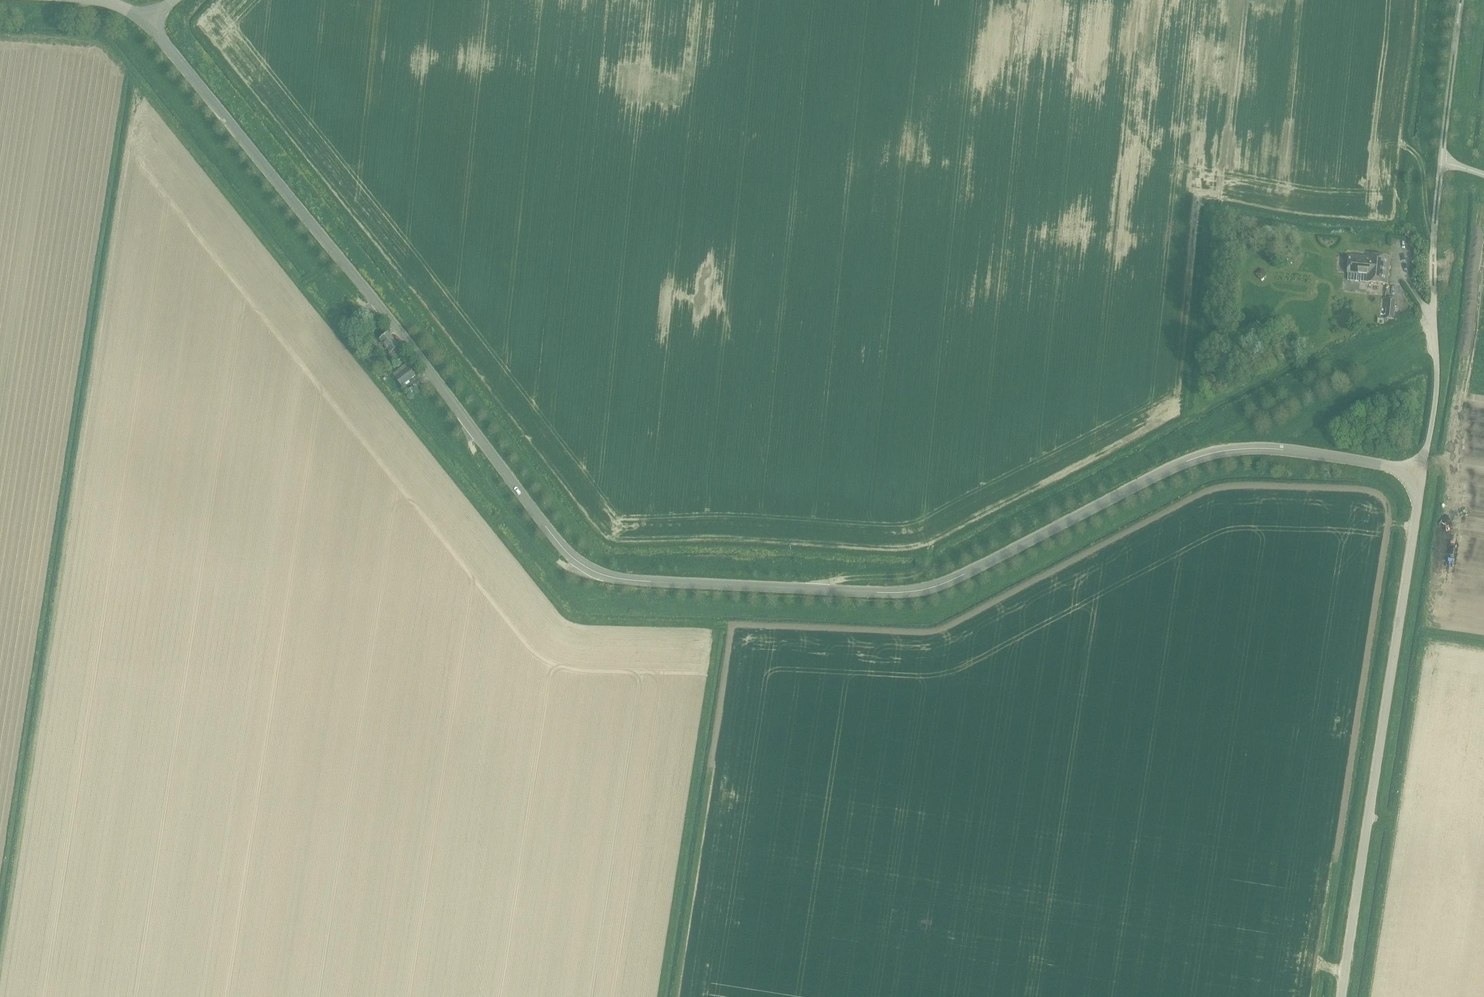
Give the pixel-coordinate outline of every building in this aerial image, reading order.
[(1387,284),(1390,259),(1370,257),(1370,259),(1361,259),(1362,258),(1350,257),(1349,273),(1369,275),(1369,282),(1387,284)] [(1262,269),(1256,274),(1261,281),(1268,276),(1262,269)] [(1395,299),(1384,298),(1383,305),(1387,305),(1385,319),(1394,320),(1395,299)] [(399,348),(400,347),(389,333),(379,340),(390,353),(389,354),(396,363),(405,356),(399,348)] [(408,367),(395,378),(402,386),(415,376),(408,367)] [(381,378),(388,386),(395,380),(389,372),(381,378)]
